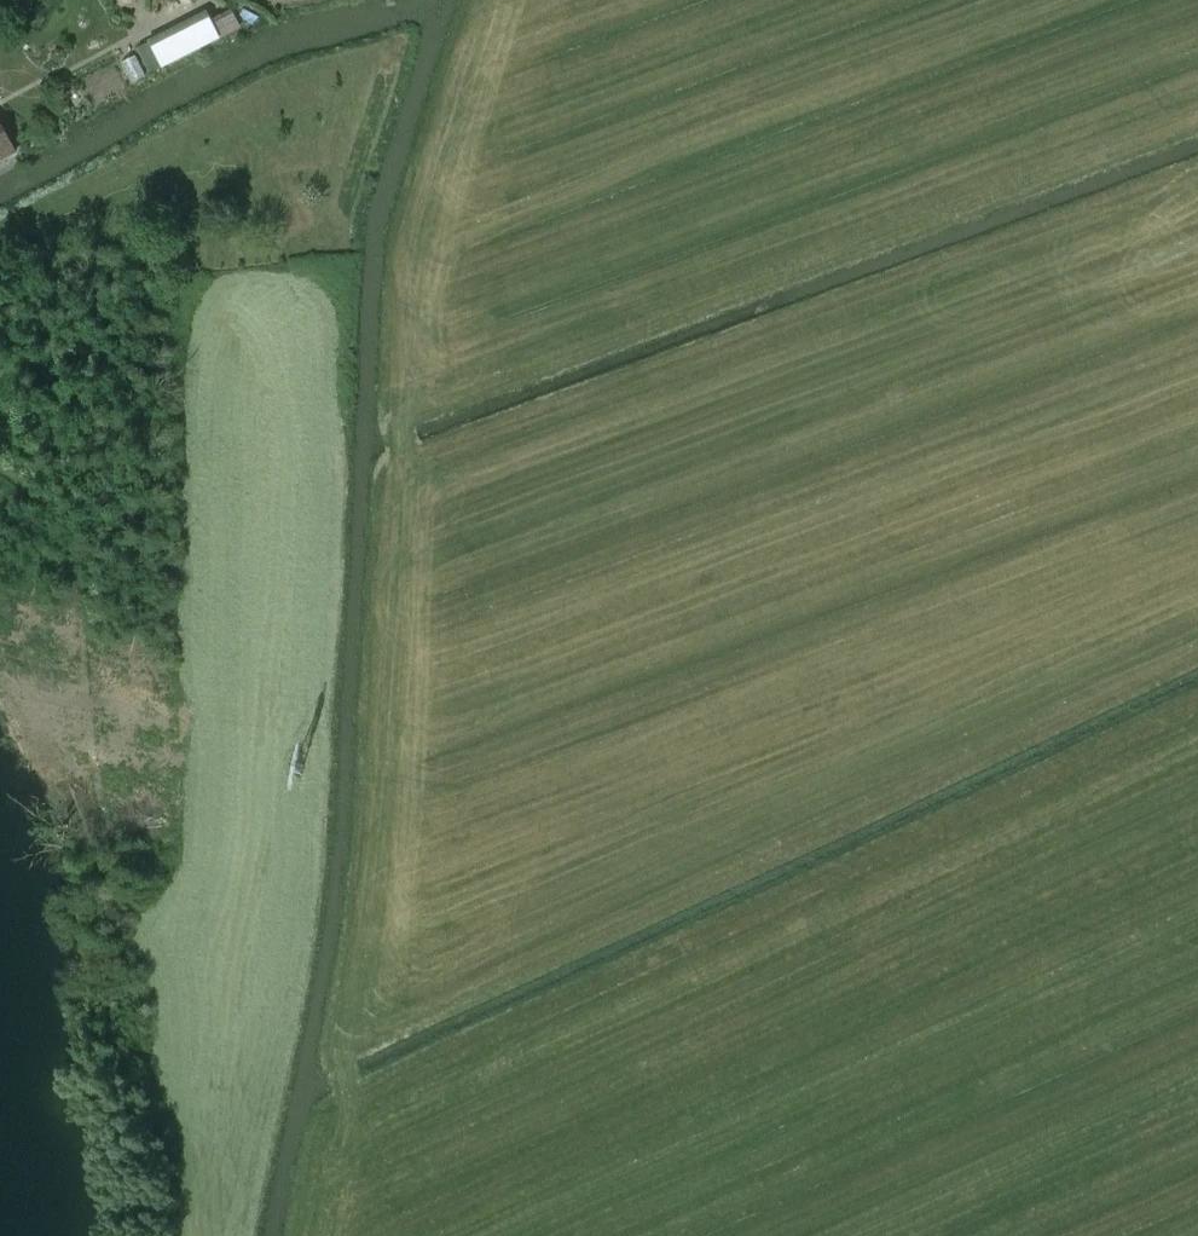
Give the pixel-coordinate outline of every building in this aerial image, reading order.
[(221,39),(206,11),(148,40),(162,68),(221,39)] [(16,152),(0,122),(0,161),(16,152)]
